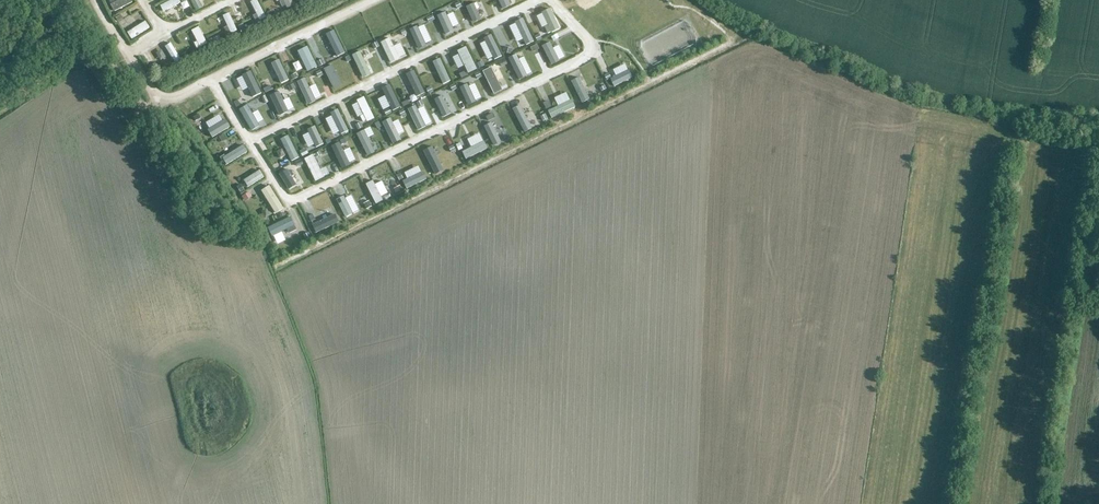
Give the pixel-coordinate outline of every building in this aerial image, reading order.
[(114,10),(132,3),(131,0),(110,0),(114,10)] [(180,3),(178,0),(164,0),(158,3),(162,12),(180,3)] [(191,9),(202,7),(200,0),(189,0),(191,9)] [(263,12),(257,0),(249,0),(257,15),(263,12)] [(229,31),(235,29),(227,10),(221,13),(229,31)] [(124,28),(130,25),(127,18),(121,21),(124,28)] [(145,21),(125,29),(129,38),(149,29),(145,21)] [(198,25),(189,28),(197,47),(206,44),(198,25)] [(169,59),(177,55),(168,39),(161,43),(169,59)]
